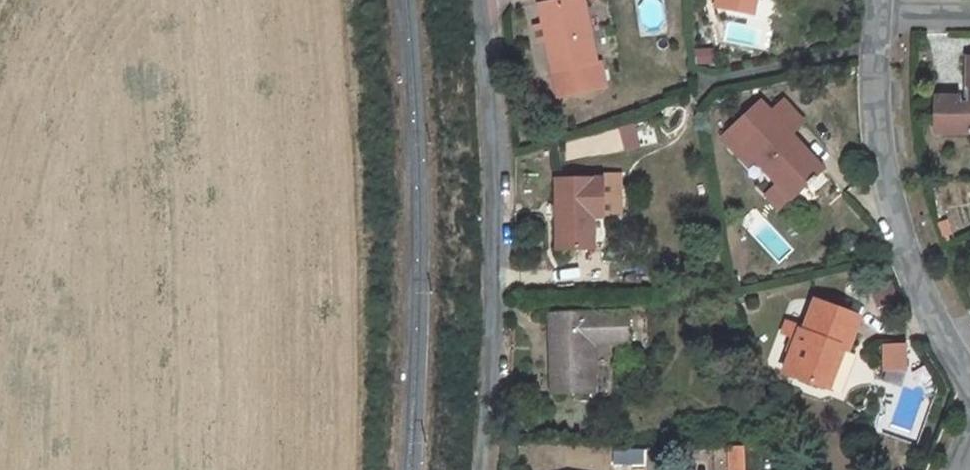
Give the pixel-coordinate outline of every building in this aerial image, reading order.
[(541,6),(555,75),(560,97),(606,87),(602,65),(597,67),(584,0),(560,0),(560,2),(541,6)] [(717,8),(749,14),(752,0),(718,0),(717,8)] [(969,134),(969,60),(968,60),(968,106),(960,106),(959,99),(939,102),(944,134),(969,134)] [(779,185),(792,200),(823,170),(790,136),(803,123),(784,103),(772,114),(775,118),(745,148),(779,185)] [(600,157),(640,146),(634,124),(594,135),(600,157)] [(602,181),(556,182),(558,248),(595,248),(594,218),(604,218),(621,217),(620,180),(602,181)] [(792,200),(779,185),(767,197),(780,211),(792,200)] [(803,334),(799,332),(791,355),(785,372),(824,387),(838,346),(848,350),(860,319),(815,302),(803,334)] [(628,345),(628,313),(549,316),(551,393),(596,394),(596,346),(628,345)] [(785,320),(774,348),(791,355),(799,332),(801,327),(785,320)] [(905,347),(884,348),(885,365),(891,365),(891,370),(905,369),(905,347)] [(730,469),(745,469),(745,452),(730,452),(730,469)]
